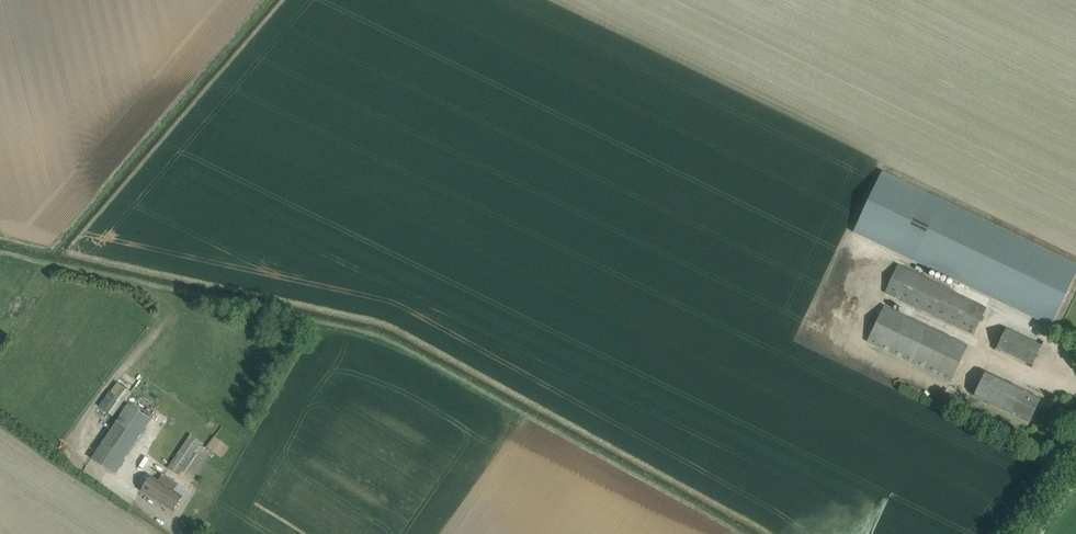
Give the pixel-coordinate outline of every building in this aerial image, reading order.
[(857,223),(1054,315),(1075,268),(1075,251),(885,162),(857,223)] [(885,293),(973,335),(987,306),(898,264),(885,293)] [(951,382),(968,345),(885,305),(867,342),(951,382)] [(1045,335),(1011,319),(997,348),(1031,364),(1045,335)] [(1040,398),(986,372),(974,396),(1029,422),(1040,398)] [(116,395),(105,410),(113,416),(131,392),(118,382),(111,391),(116,395)] [(94,459),(114,472),(150,418),(131,405),(94,459)] [(202,442),(191,434),(168,467),(179,475),(202,442)] [(207,447),(215,452),(222,458),(230,447),(222,442),(215,437),(207,447)] [(179,484),(163,474),(159,481),(151,476),(142,491),(174,511),(183,496),(174,491),(179,484)]
